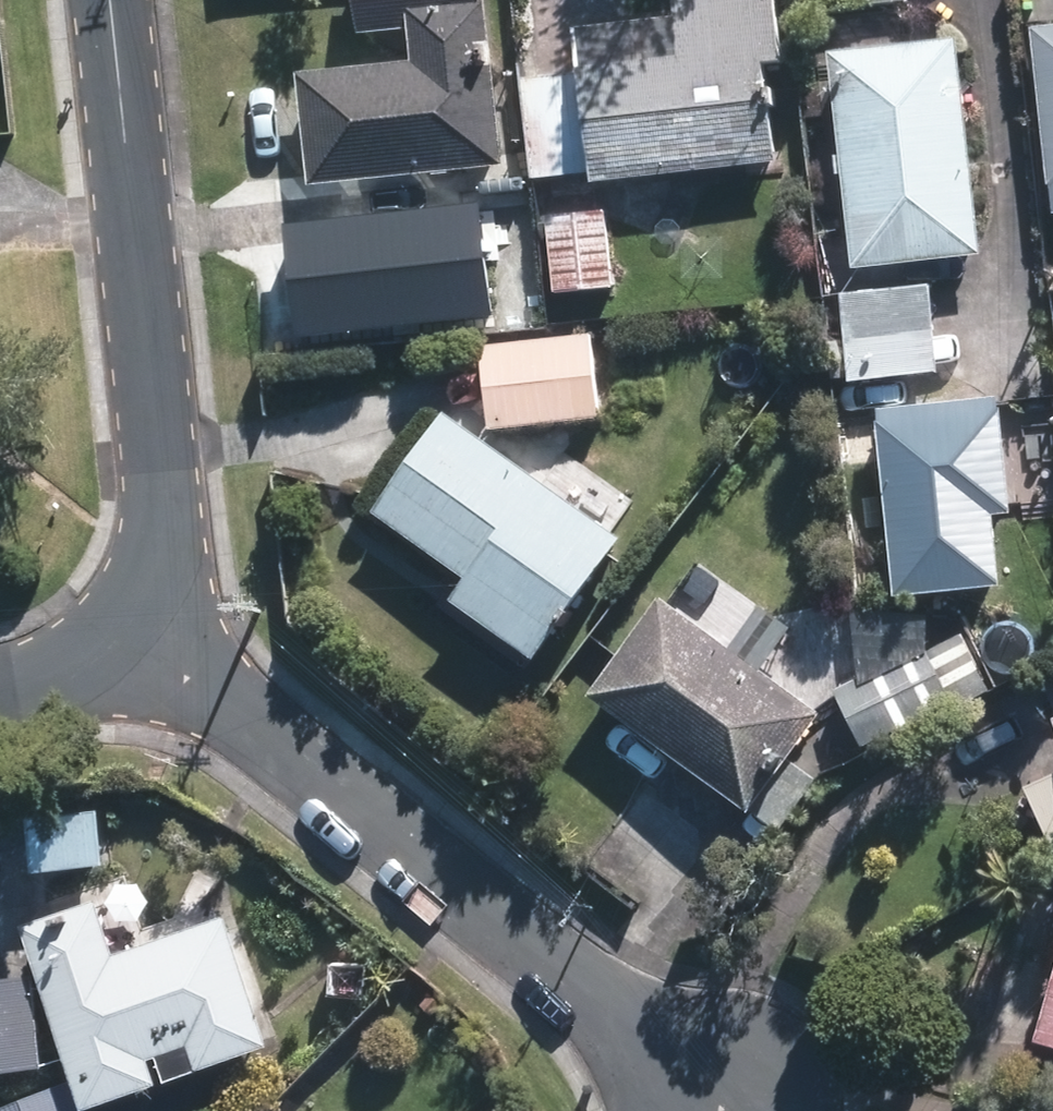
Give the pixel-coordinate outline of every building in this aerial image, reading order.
[(367,28),(480,16),(479,0),(364,0),(367,28)] [(586,44),(604,178),(767,156),(755,61),(777,59),(769,0),(679,0),(683,31),(586,44)] [(423,71),(308,83),(318,179),(501,160),(486,22),(418,29),(423,71)] [(1039,39),(1052,170),(1052,37),(1039,39)] [(951,59),(843,70),(864,258),(972,247),(951,59)] [(281,209),(293,330),(498,310),(485,188),(281,209)] [(601,222),(556,227),(563,290),(608,286),(601,222)] [(922,291),(847,299),(856,380),(931,371),(922,291)] [(581,346),(491,356),(499,423),(588,413),(581,346)] [(997,418),(887,429),(903,590),(996,581),(989,513),(1007,512),(997,418)] [(616,548),(451,429),(389,513),(479,578),(464,598),(540,653),(616,548)] [(811,722),(666,616),(607,696),(752,802),(811,722)] [(921,654),(841,695),(867,746),(948,705),(921,654)] [(98,915),(40,937),(104,1106),(272,1043),(234,942),(123,983),(98,915)] [(0,988),(0,1076),(53,1069),(42,982),(0,988)] [(35,1110),(85,1110),(77,1093),(35,1110)]
